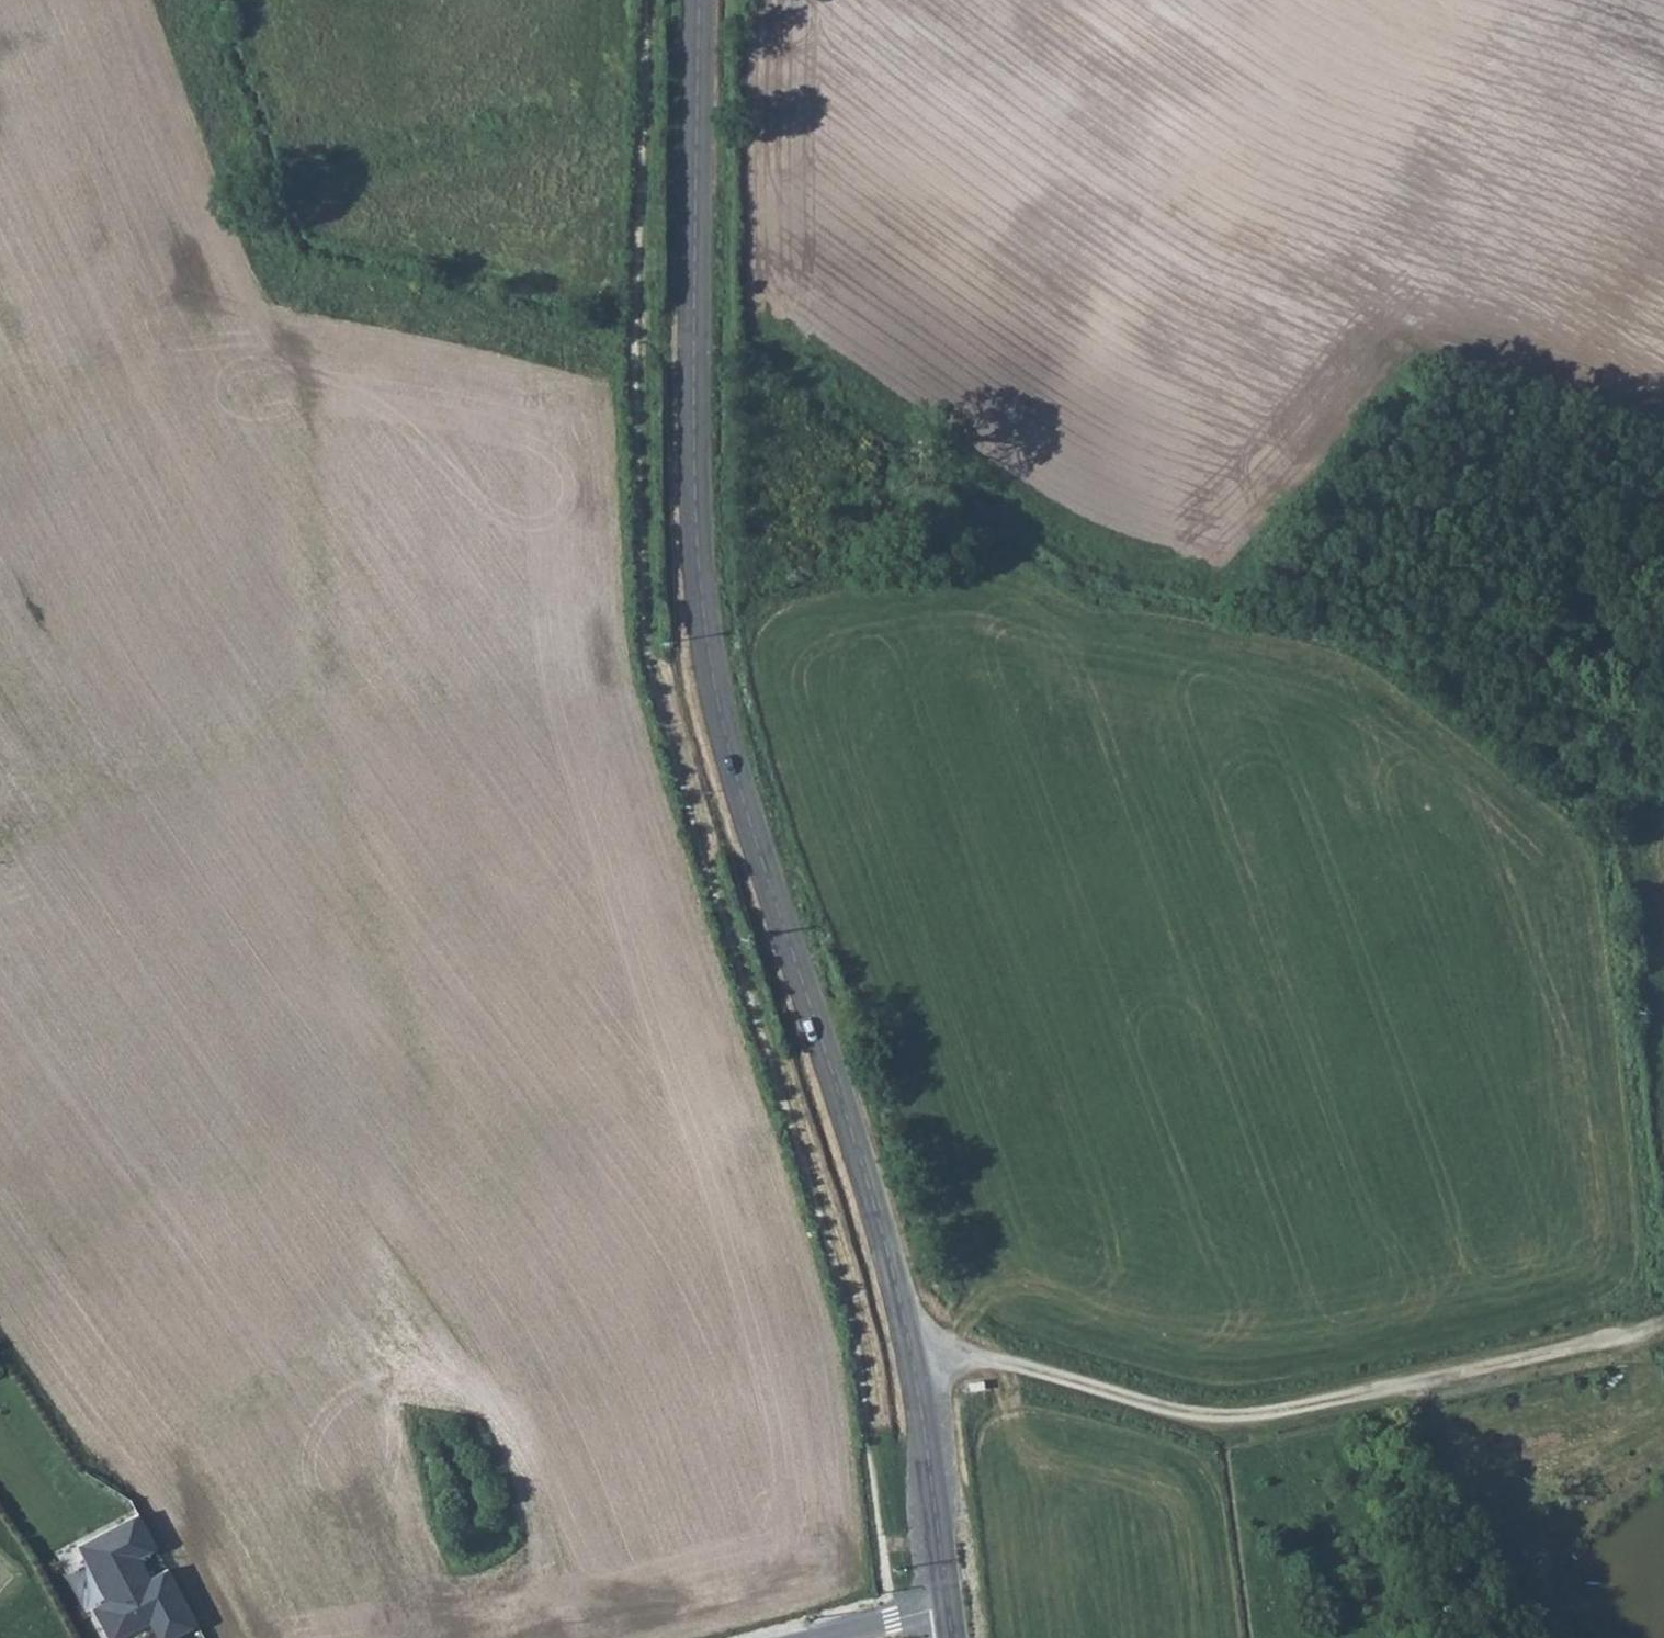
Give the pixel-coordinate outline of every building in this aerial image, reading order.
[(131,1513),(74,1543),(82,1561),(65,1572),(106,1637),(115,1637),(148,1621),(156,1637),(170,1637),(197,1625),(164,1566),(151,1573),(142,1553),(155,1547),(131,1513)]
